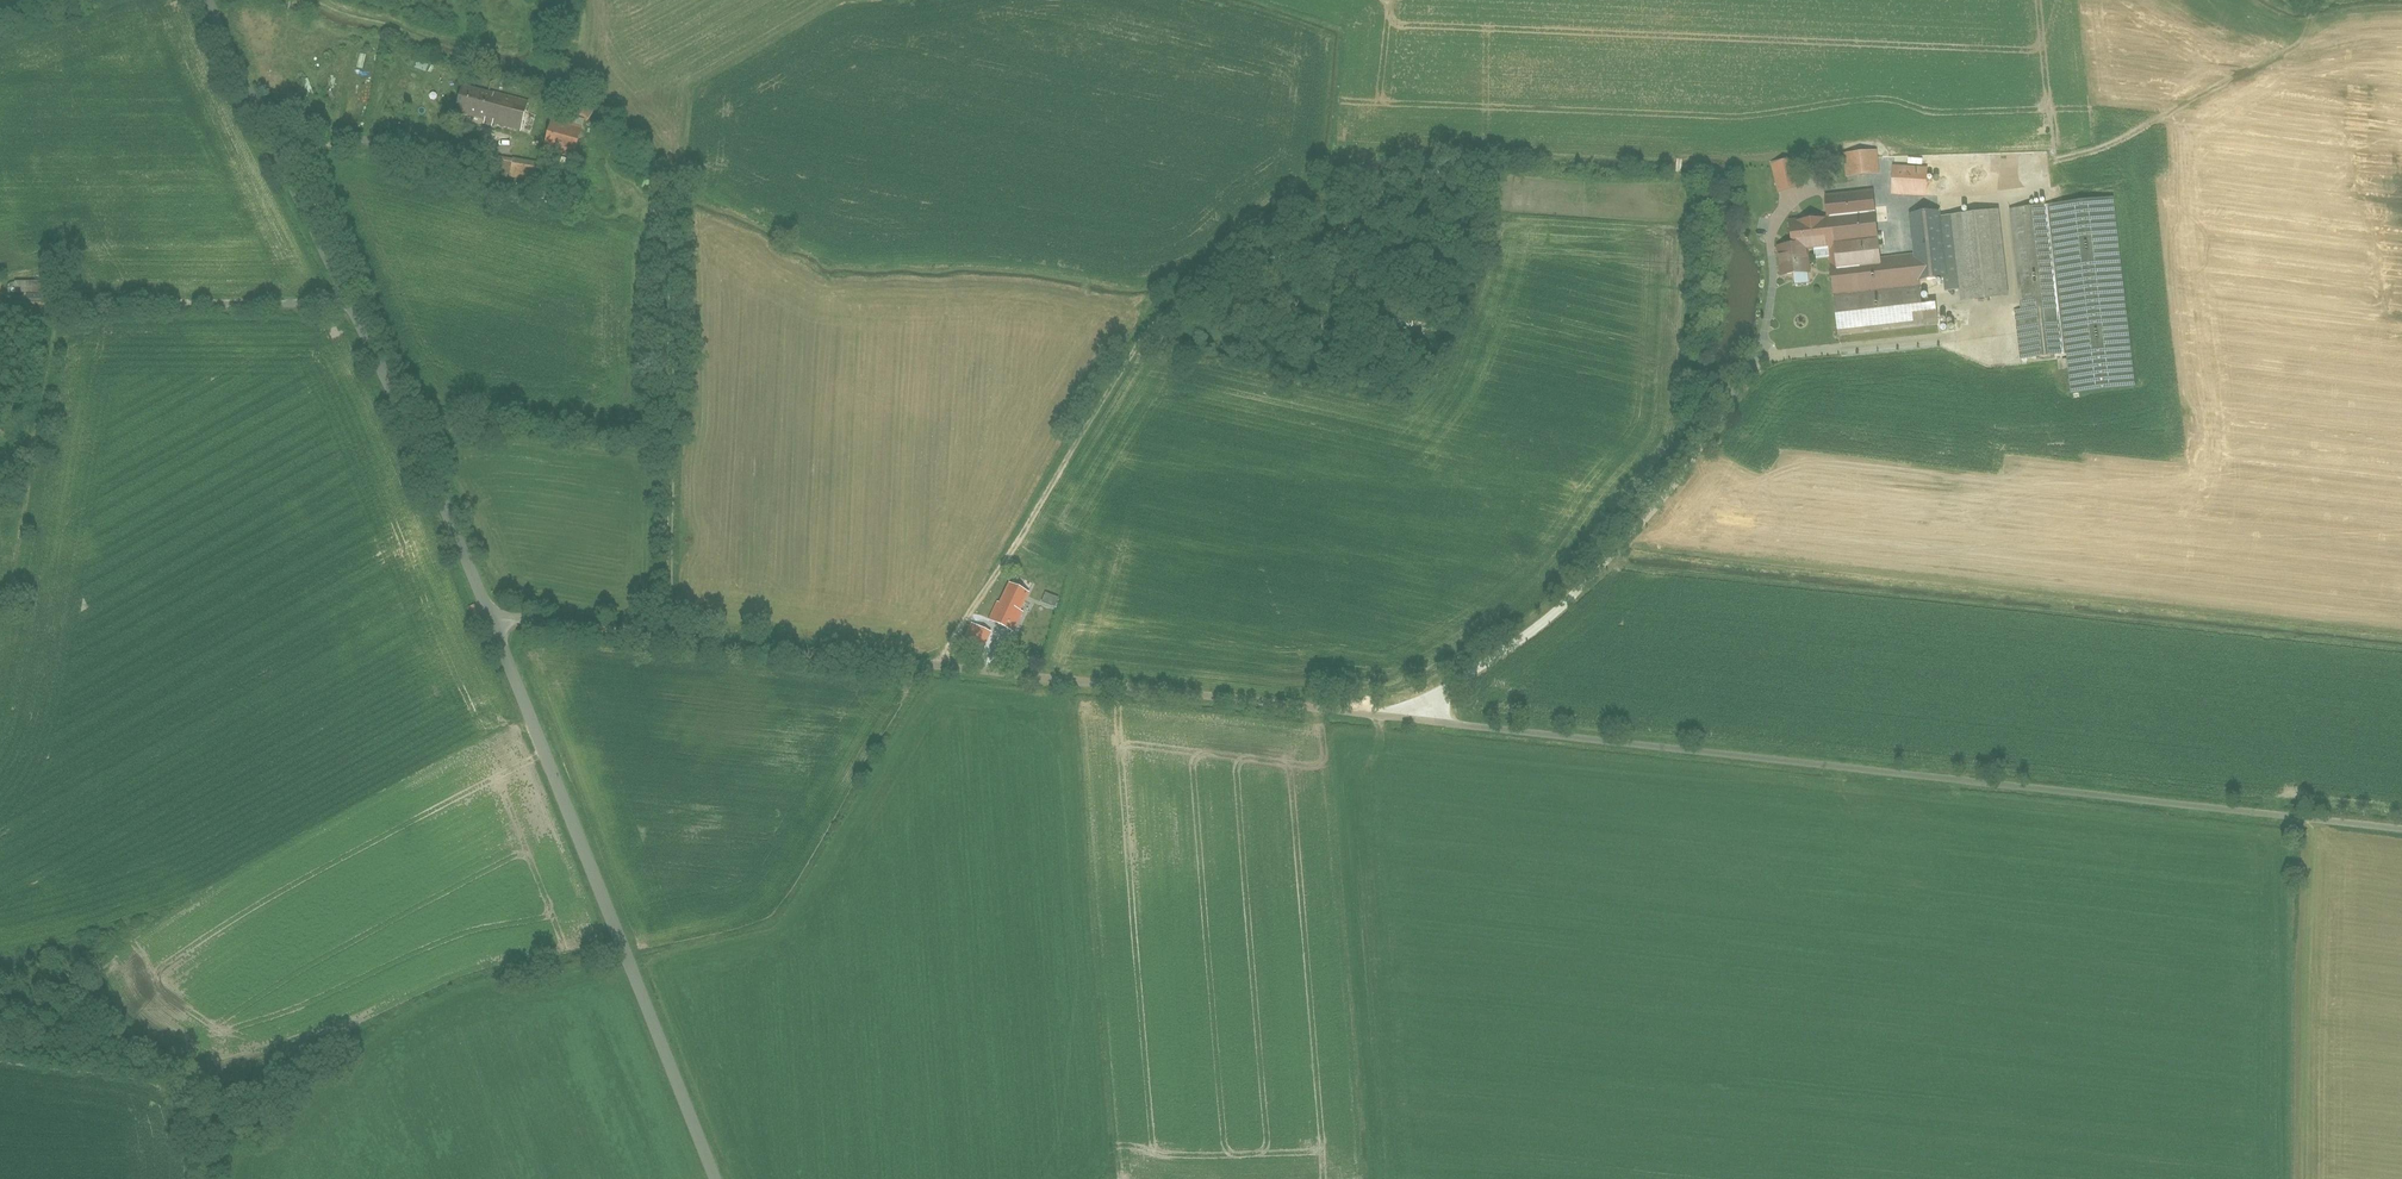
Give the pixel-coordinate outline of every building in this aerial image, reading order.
[(463,87),(456,113),(484,120),(484,123),(521,132),(529,101),(493,92),(492,94),(463,87)] [(554,126),(547,152),(578,160),(584,134),(554,126)] [(1846,156),(1847,179),(1878,177),(1877,154),(1846,156)] [(516,157),(512,175),(539,180),(543,163),(516,157)] [(1891,170),(1892,196),(1929,195),(1928,169),(1891,170)] [(1877,197),(1830,200),(1831,215),(1878,212),(1877,197)] [(2008,212),(2025,360),(2073,355),(2077,392),(2142,385),(2120,199),(2008,212)] [(1834,266),(1840,337),(1943,328),(1939,279),(1959,278),(1961,302),(2010,298),(2003,213),(1954,217),(1954,216),(1912,220),(1916,259),(1834,266)] [(1783,248),(1785,283),(1811,282),(1809,248),(1882,245),(1880,217),(1793,221),(1794,247),(1783,248)] [(993,619),(1015,628),(1030,594),(1008,584),(993,619)]
